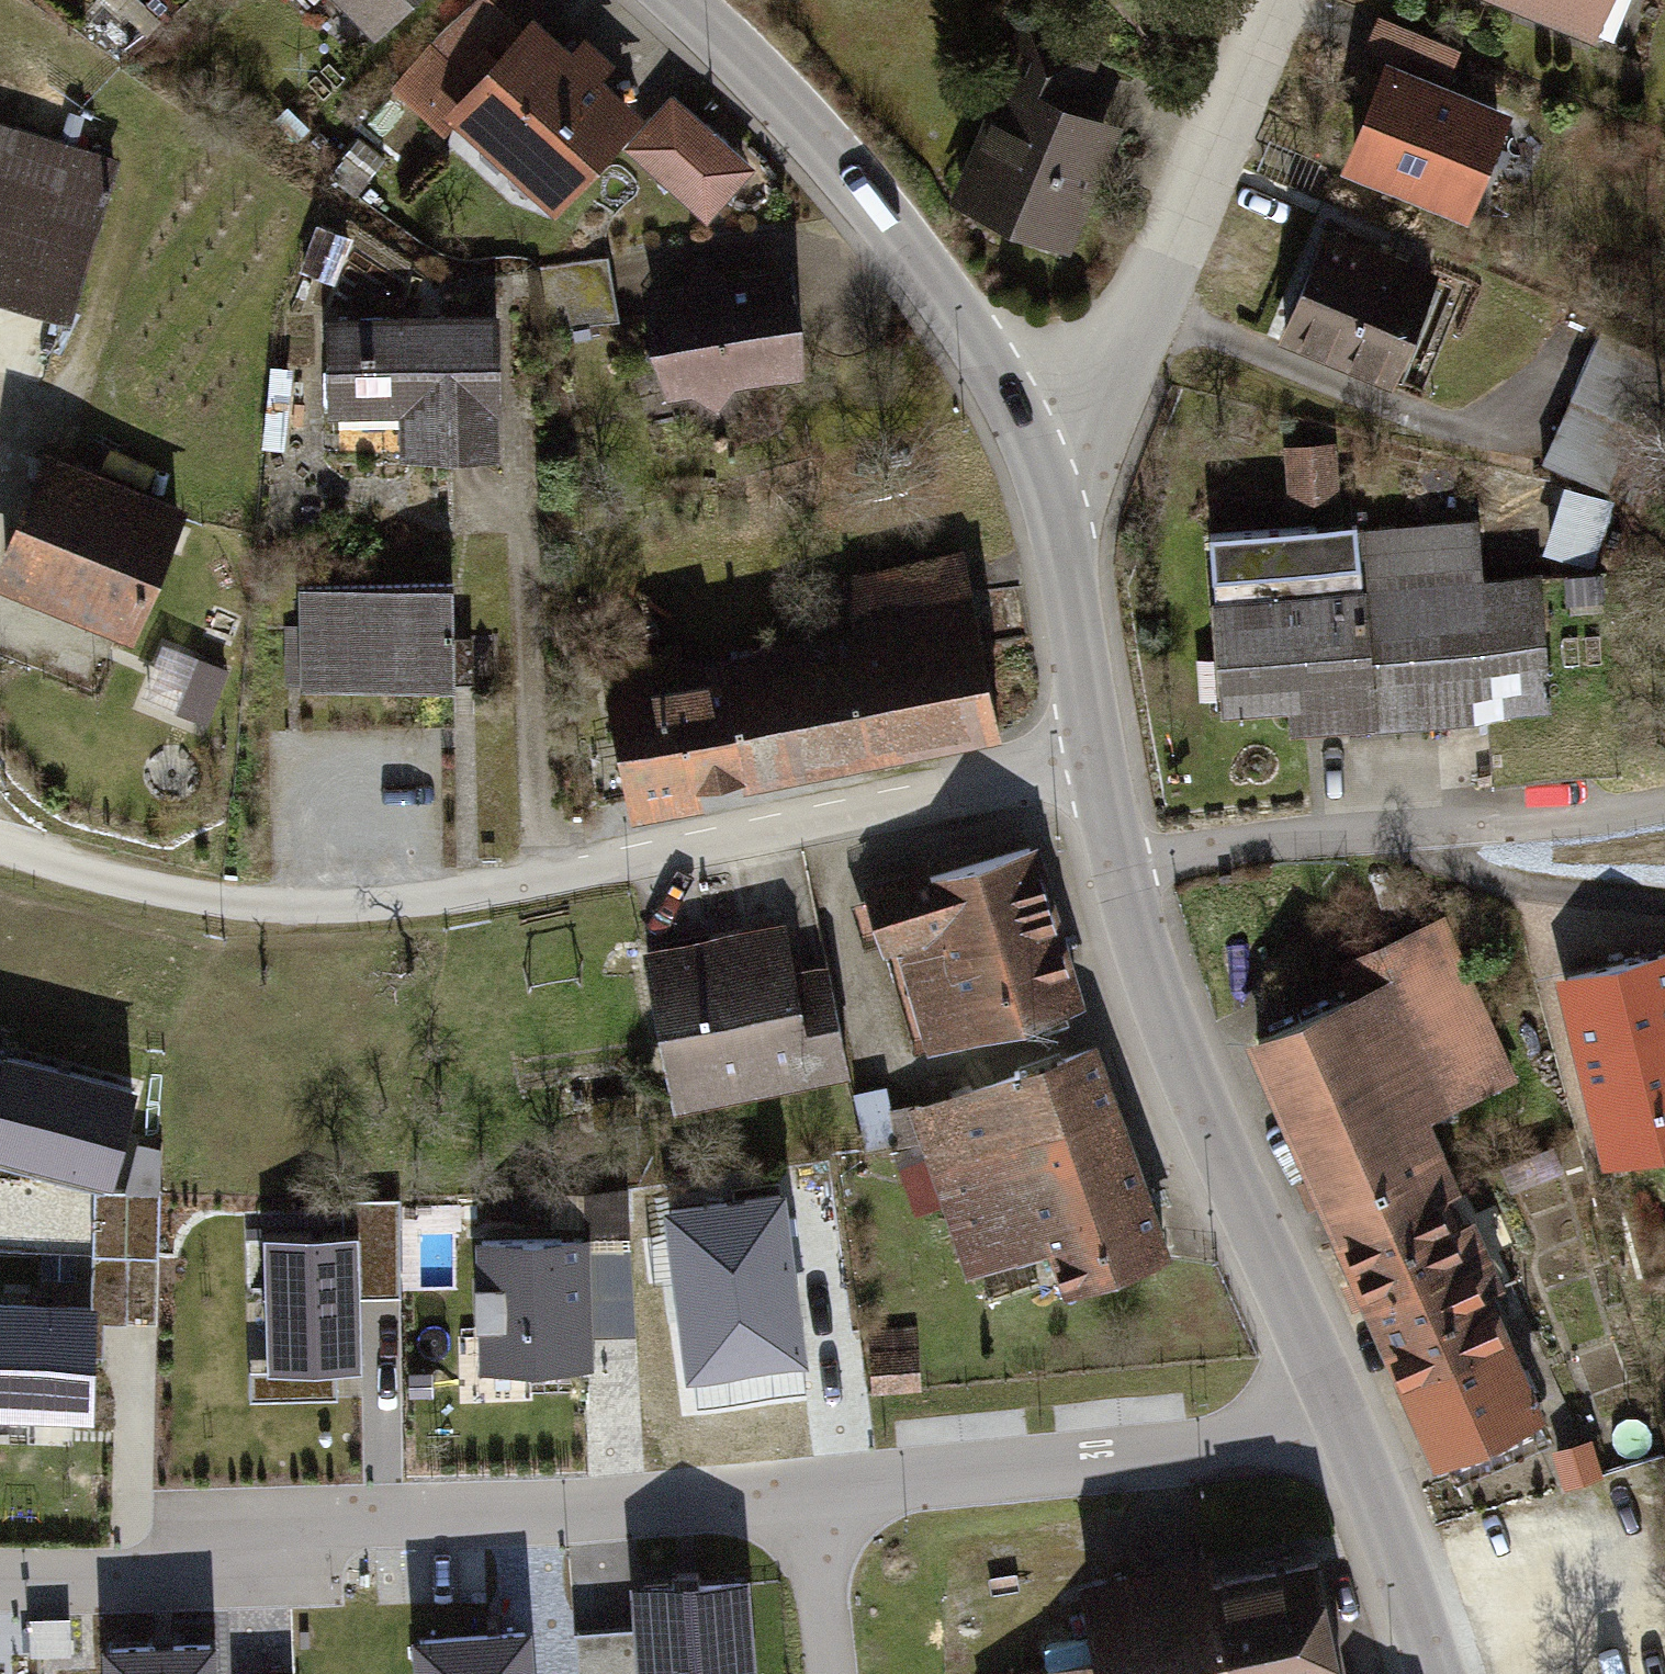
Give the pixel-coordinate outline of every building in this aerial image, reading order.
[(368,29),(398,0),(339,0),(368,29)] [(1588,33),(1602,0),(1509,0),(1588,33)] [(630,117),(523,24),(442,117),(550,210),(630,117)] [(997,89),(1008,94),(1068,120),(1096,55),(1025,24),(997,89)] [(1501,120),(1377,68),(1336,166),(1460,218),(1501,120)] [(665,93),(620,146),(693,209),(739,156),(665,93)] [(1112,139),(1068,120),(1008,94),(966,190),(1070,235),(1112,139)] [(114,164),(0,128),(0,304),(64,324),(114,164)] [(1434,267),(1321,219),(1275,326),(1388,374),(1434,267)] [(608,251),(532,261),(540,324),(616,315),(608,251)] [(788,367),(780,272),(648,284),(657,380),(678,378),(710,407),(733,372),(788,367)] [(489,313),(323,315),(324,404),(396,403),(397,456),(492,455),(489,313)] [(1550,461),(1624,494),(1664,401),(1664,356),(1607,331),(1550,461)] [(1295,499),(1345,500),(1346,441),(1296,440),(1295,499)] [(33,461),(0,561),(0,595),(134,645),(179,516),(33,461)] [(1357,522),(1369,717),(1486,710),(1489,772),(1620,764),(1609,582),(1477,589),(1473,515),(1357,522)] [(1369,717),(1357,522),(1200,531),(1210,702),(1302,697),(1303,720),(1369,717)] [(722,657),(745,790),(997,742),(961,556),(835,580),(845,633),(722,657)] [(444,597),(294,597),(294,692),(444,691),(444,686),(444,668),(444,638),(444,597)] [(473,638),(444,638),(444,668),(444,686),(474,685),(473,638)] [(157,708),(222,718),(231,657),(166,648),(157,708)] [(745,790),(722,657),(682,664),(679,648),(588,666),(616,815),(745,790)] [(1070,994),(1023,851),(871,901),(918,1044),(1070,994)] [(777,920),(641,949),(673,1099),(840,1064),(819,966),(788,972),(777,920)] [(1249,1040),(1306,1172),(1413,1128),(1509,1086),(1437,921),(1329,967),(1343,999),(1249,1040)] [(1557,978),(1593,1155),(1664,1141),(1664,956),(1557,978)] [(1,1046),(0,1051),(0,1137),(113,1166),(135,1080),(1,1046)] [(1034,1230),(1141,1194),(1093,1047),(909,1107),(958,1255),(1034,1230)] [(1526,1387),(1413,1128),(1306,1172),(1419,1433),(1526,1387)] [(135,1138),(126,1189),(95,1188),(93,1251),(159,1253),(160,1145),(135,1138)] [(582,1227),(472,1231),(477,1367),(593,1363),(588,1235),(627,1234),(625,1182),(580,1184),(582,1227)] [(1141,1194),(1034,1230),(1055,1294),(1163,1259),(1141,1194)] [(406,1290),(401,1195),(364,1197),(369,1291),(406,1290)] [(784,1197),(671,1211),(691,1369),(805,1355),(784,1197)] [(358,1226),(264,1231),(270,1361),(248,1362),(250,1395),(335,1392),(334,1362),(364,1361),(358,1226)] [(93,1251),(92,1294),(0,1292),(0,1410),(95,1412),(97,1321),(157,1322),(159,1253),(93,1251)] [(881,1388),(924,1386),(922,1357),(898,1358),(897,1334),(878,1335),(881,1388)] [(1318,1558),(1206,1582),(1200,1555),(1060,1586),(1078,1665),(1036,1673),(1343,1673),(1318,1558)] [(575,1625),(579,1673),(759,1673),(750,1564),(630,1573),(634,1621),(575,1625)] [(102,1630),(104,1673),(220,1673),(218,1625),(102,1630)] [(418,1637),(421,1673),(540,1673),(537,1627),(418,1637)]
